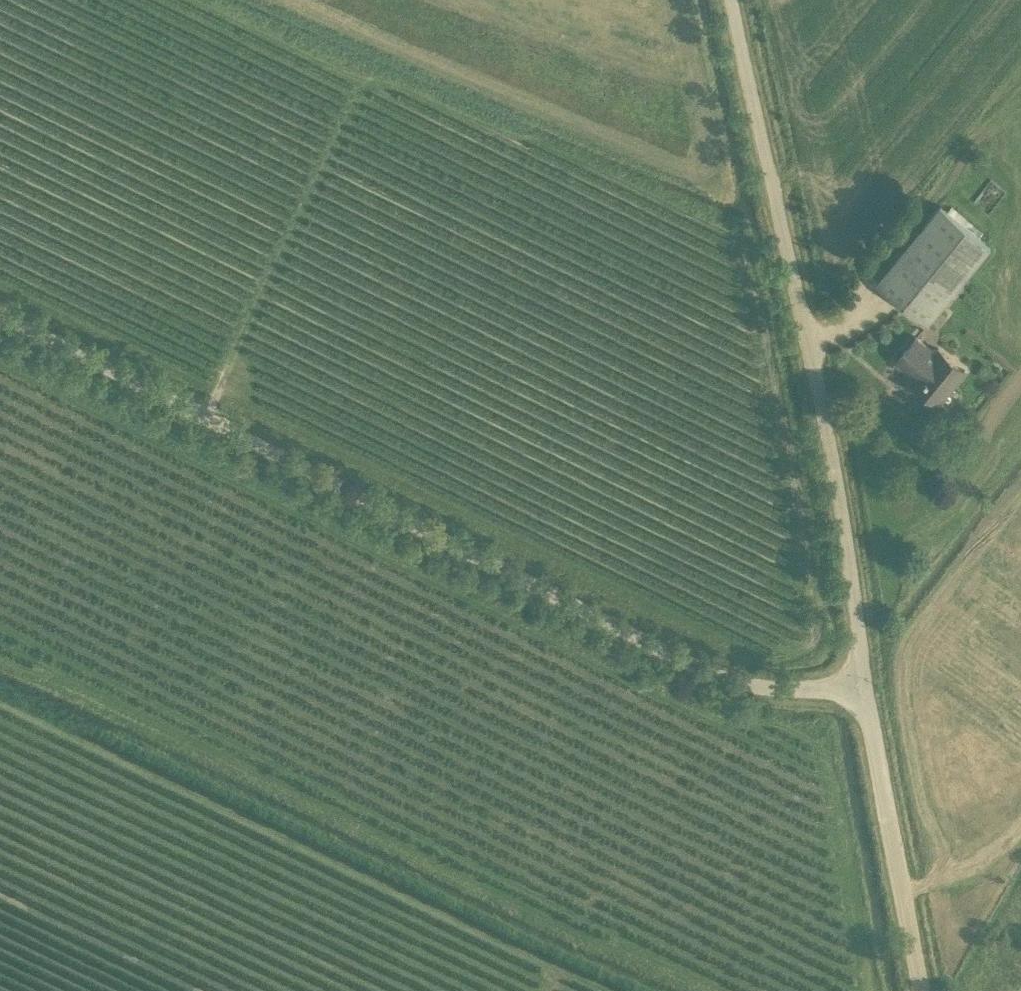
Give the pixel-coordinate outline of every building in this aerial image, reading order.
[(926,324),(990,246),(939,204),(876,282),(926,324)] [(918,380),(915,384),(938,404),(966,370),(938,347),(934,351),(915,335),(894,360),(918,380)]
